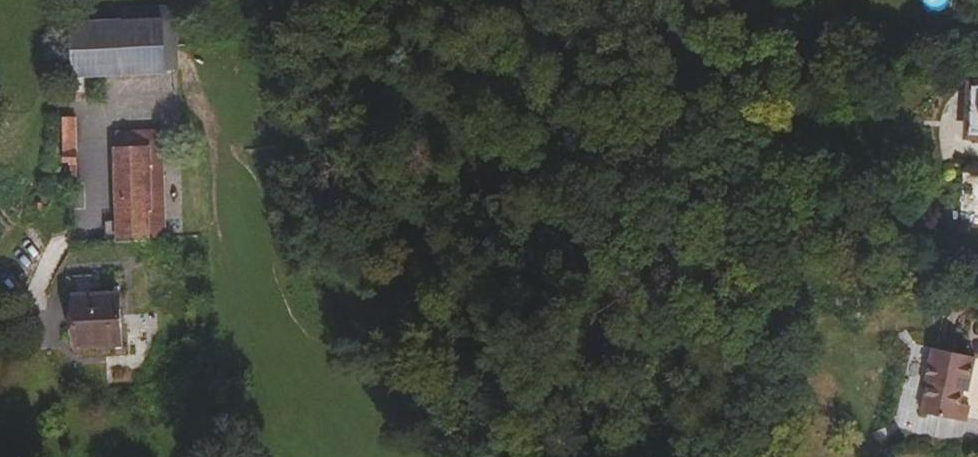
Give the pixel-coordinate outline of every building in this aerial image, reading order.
[(162,72),(160,28),(170,27),(169,20),(68,24),(69,76),(162,72)] [(969,84),(967,133),(977,133),(977,85),(969,84)] [(144,239),(141,130),(116,132),(120,240),(144,239)] [(164,239),(159,130),(141,130),(144,239),(147,239),(164,239)] [(75,181),(73,141),(61,143),(61,159),(68,160),(68,181),(75,181)] [(806,177),(805,164),(795,164),(795,177),(806,177)] [(164,255),(164,239),(147,239),(147,247),(159,255),(164,255)] [(121,343),(118,293),(72,295),(75,345),(121,343)] [(954,397),(955,386),(963,387),(966,361),(922,356),(918,390),(920,391),(917,423),(961,429),(963,411),(954,409),(956,397),(954,397)] [(962,397),(963,387),(955,386),(954,397),(956,397),(962,397)]
